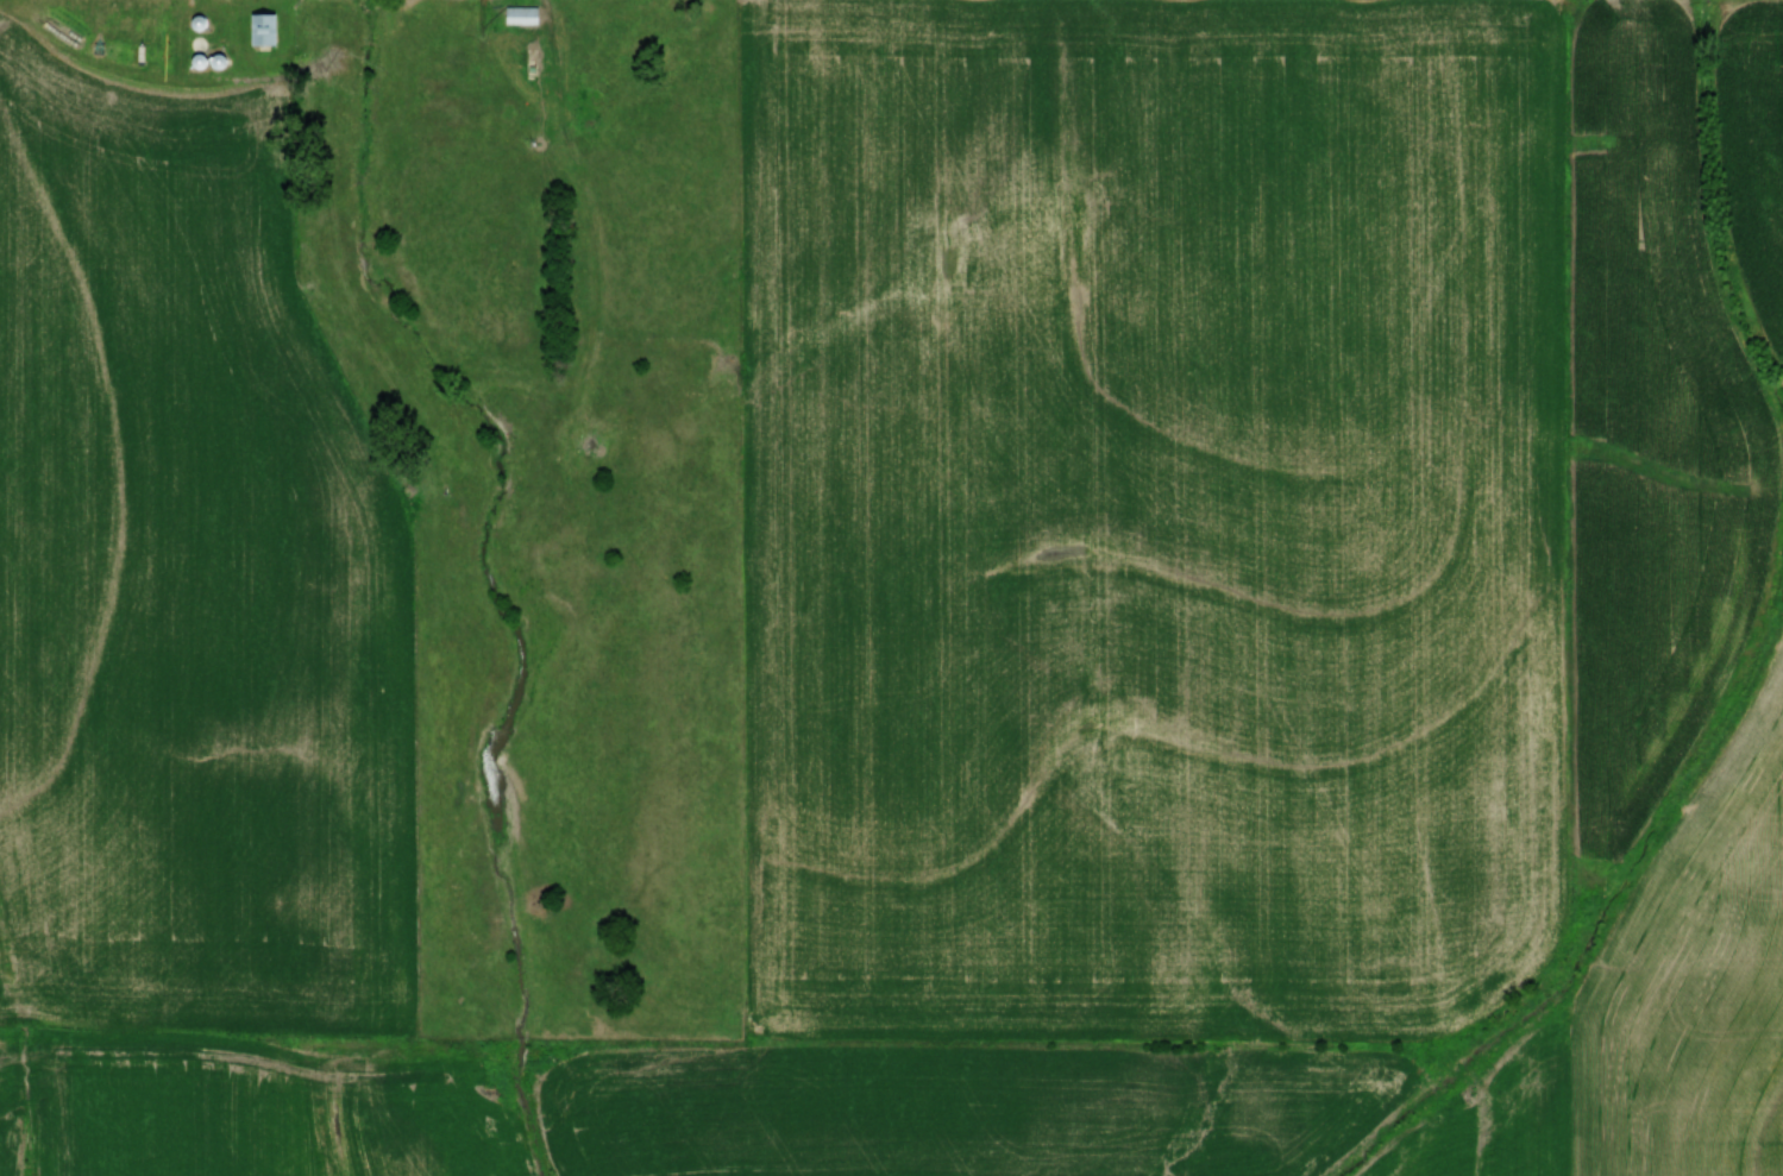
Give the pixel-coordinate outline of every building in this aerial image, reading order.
[(536,5),(502,5),(502,23),(536,23),(536,5)] [(272,12),(247,12),(247,43),(272,43),(272,12)]
